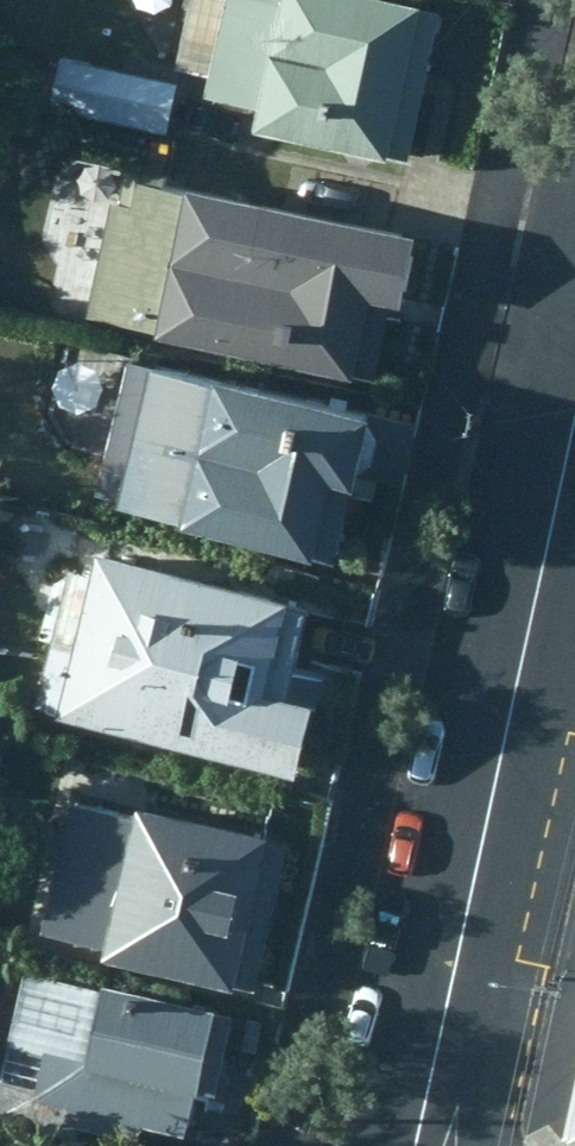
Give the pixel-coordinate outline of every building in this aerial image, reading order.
[(351,0),(185,0),(171,71),(202,77),(195,100),(250,113),(246,134),(398,167),(432,18),(351,0)] [(173,84),(51,57),(40,109),(162,134),(173,84)] [(116,165),(80,321),(364,383),(379,309),(389,311),(405,243),(339,227),(342,210),(300,200),(295,220),(157,189),(160,173),(116,165)] [(358,420),(135,368),(101,513),(321,570),(347,469),(365,464),(370,443),(355,432),(358,420)] [(276,707),(296,617),(275,611),(276,606),(89,559),(86,559),(82,580),(63,653),(45,649),(30,712),(48,716),(47,723),(286,782),(303,712),(276,707)] [(243,790),(195,779),(186,810),(234,824),(243,790)] [(247,1001),(283,848),(130,812),(128,823),(65,808),(34,938),(95,952),(92,964),(247,1001)] [(17,971),(0,1053),(0,1121),(73,1139),(77,1120),(180,1145),(211,1017),(17,971)] [(557,1143),(570,1145),(574,1145),(574,1068),(557,1143)]
